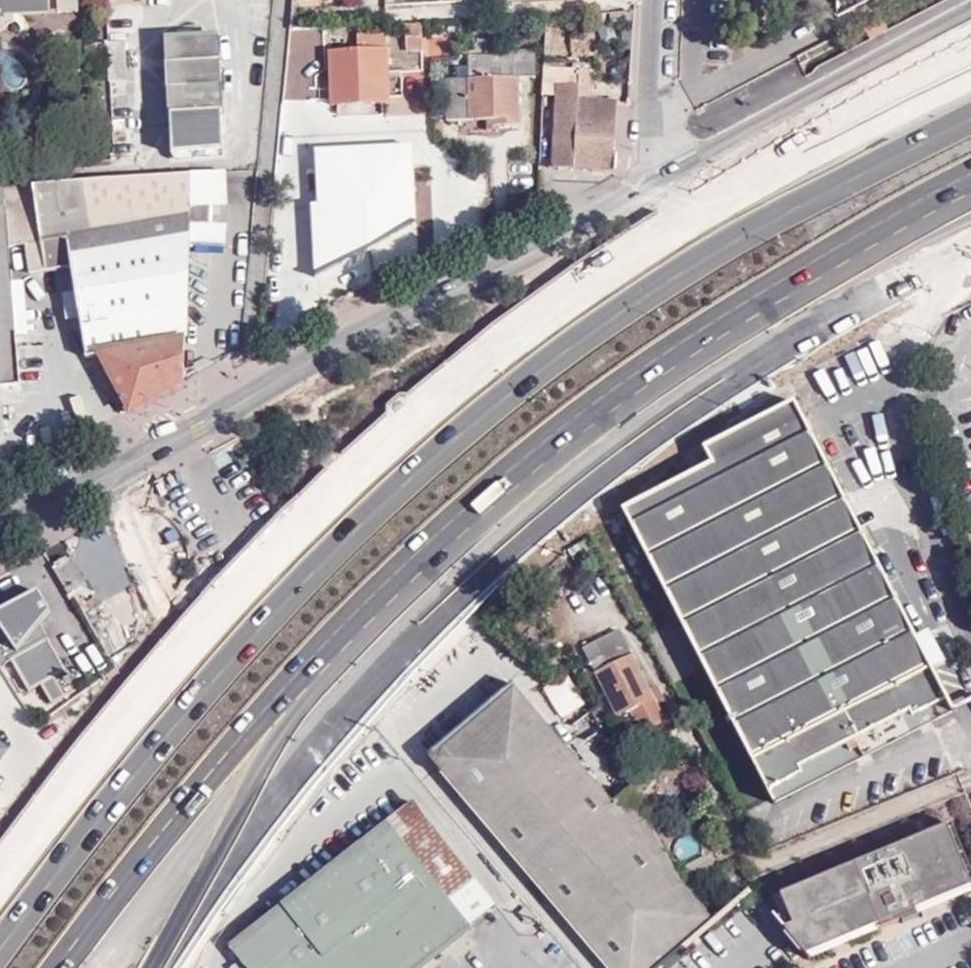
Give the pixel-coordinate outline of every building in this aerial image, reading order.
[(4,19),(3,14),(27,14),(48,13),(48,0),(0,0),(0,19),(4,19)] [(78,0),(57,0),(58,12),(79,12),(78,0)] [(0,19),(0,31),(8,26),(27,14),(3,14),(4,19),(0,19)] [(902,30),(915,22),(912,16),(898,24),(902,30)] [(204,36),(203,24),(177,25),(178,31),(167,32),(171,113),(221,110),(219,35),(204,36)] [(422,50),(421,24),(406,24),(406,50),(422,50)] [(386,102),(385,35),(357,36),(356,50),(329,51),(331,104),(386,102)] [(108,42),(110,82),(127,81),(125,42),(108,42)] [(484,77),(484,56),(466,56),(467,79),(445,80),(447,120),(486,119),(486,131),(498,131),(498,125),(520,125),(519,77),(535,76),(534,49),(501,51),(501,56),(501,76),(484,77)] [(501,56),(484,56),(484,77),(501,76),(501,56)] [(579,69),(544,67),(542,100),(556,101),(557,83),(578,84),(579,69)] [(578,95),(578,84),(557,83),(556,101),(554,167),(612,170),(616,96),(578,95)] [(184,149),(184,175),(190,174),(210,172),(257,169),(255,145),(184,149)] [(189,232),(225,233),(226,204),(211,203),(210,172),(190,174),(189,232)] [(100,351),(186,336),(188,242),(189,232),(190,174),(184,175),(33,186),(41,243),(45,269),(72,265),(86,356),(91,356),(101,353),(100,351)] [(18,384),(15,337),(11,283),(9,245),(26,243),(30,271),(45,269),(41,243),(33,186),(0,188),(0,385),(18,384)] [(224,245),(225,233),(189,232),(188,242),(224,245)] [(11,283),(15,337),(28,336),(25,282),(11,283)] [(130,407),(184,379),(186,336),(100,351),(101,353),(130,407)] [(124,411),(130,407),(101,353),(91,356),(115,402),(120,402),(124,411)] [(954,710),(796,402),(704,449),(711,464),(623,509),(774,802),(954,710)] [(70,559),(52,569),(70,601),(87,592),(70,559)] [(119,641),(142,628),(153,623),(134,590),(97,610),(108,630),(116,643),(119,641)] [(63,697),(52,678),(64,671),(37,625),(47,612),(36,592),(0,613),(0,670),(8,661),(27,692),(39,686),(49,705),(63,697)] [(108,630),(97,610),(89,596),(82,601),(102,633),(108,630)] [(135,655),(147,639),(142,628),(119,641),(123,649),(131,645),(135,655)] [(619,630),(588,646),(583,649),(617,717),(628,712),(639,733),(664,720),(619,630)] [(114,664),(116,668),(121,676),(135,655),(131,645),(123,649),(112,662),(114,664)] [(630,786),(611,801),(562,745),(546,726),(514,688),(431,758),(480,816),(609,967),(652,967),(708,922),(711,919),(681,884),(670,862),(630,786)] [(546,726),(562,745),(583,728),(567,708),(546,726)] [(229,946),(246,967),(419,967),(470,928),(469,927),(494,907),(411,802),(229,946)] [(804,956),(878,926),(873,912),(883,908),(886,914),(894,911),(897,918),(899,923),(914,916),(913,912),(970,888),(944,827),(778,896),(785,914),(772,920),(804,956)] [(681,884),(711,872),(702,849),(670,862),(681,884)] [(878,926),(897,918),(894,911),(886,914),(883,908),(873,912),(878,926)]
